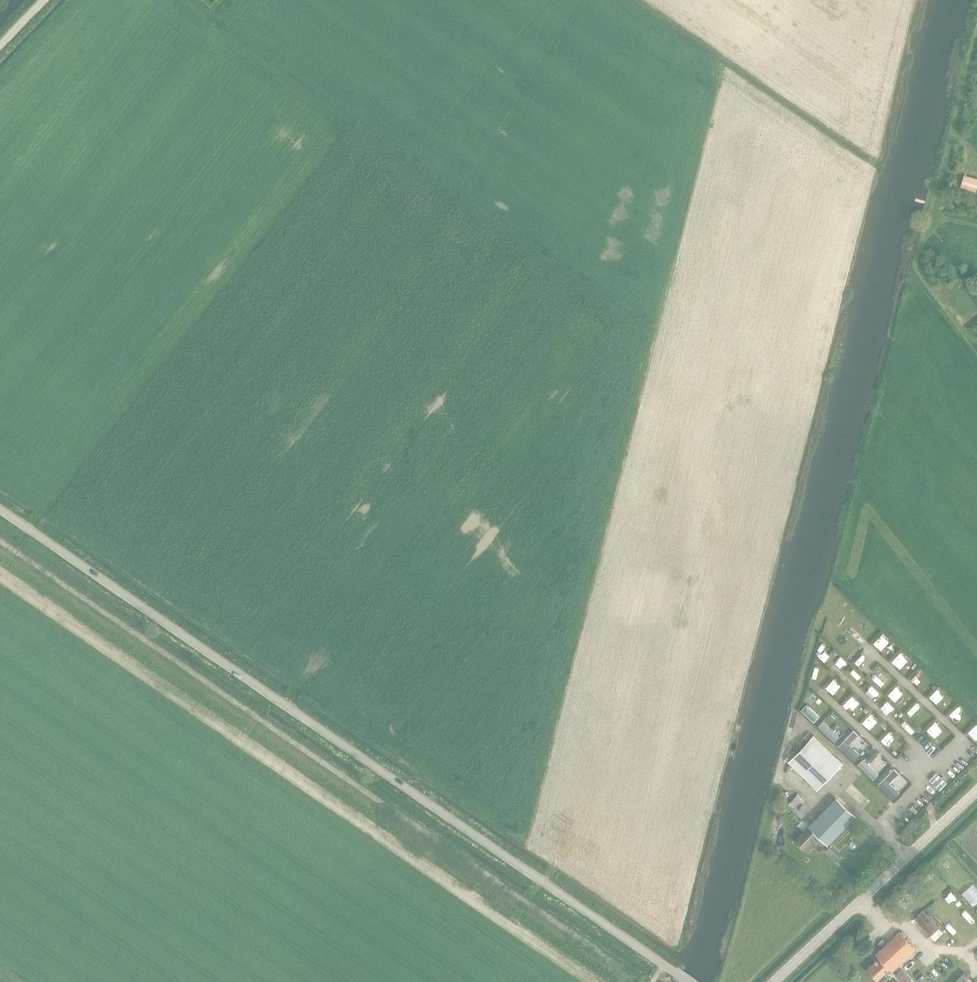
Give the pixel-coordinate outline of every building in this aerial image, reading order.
[(966,175),(962,189),(976,193),(976,178),(966,175)] [(813,734),(787,761),(816,789),(842,762),(813,734)] [(936,773),(930,780),(939,789),(946,782),(936,773)] [(821,839),(827,844),(855,815),(836,797),(808,826),(794,840),(803,848),(813,837),(818,842),(821,839)] [(825,850),(836,862),(840,857),(829,846),(825,850)] [(930,937),(933,941),(942,933),(938,929),(922,911),(913,918),(930,937)] [(897,963),(914,947),(899,931),(875,953),(878,957),(866,969),(876,980),(888,969),(900,981),(914,981),(897,963)] [(973,981),(963,971),(951,981),(973,981)]
